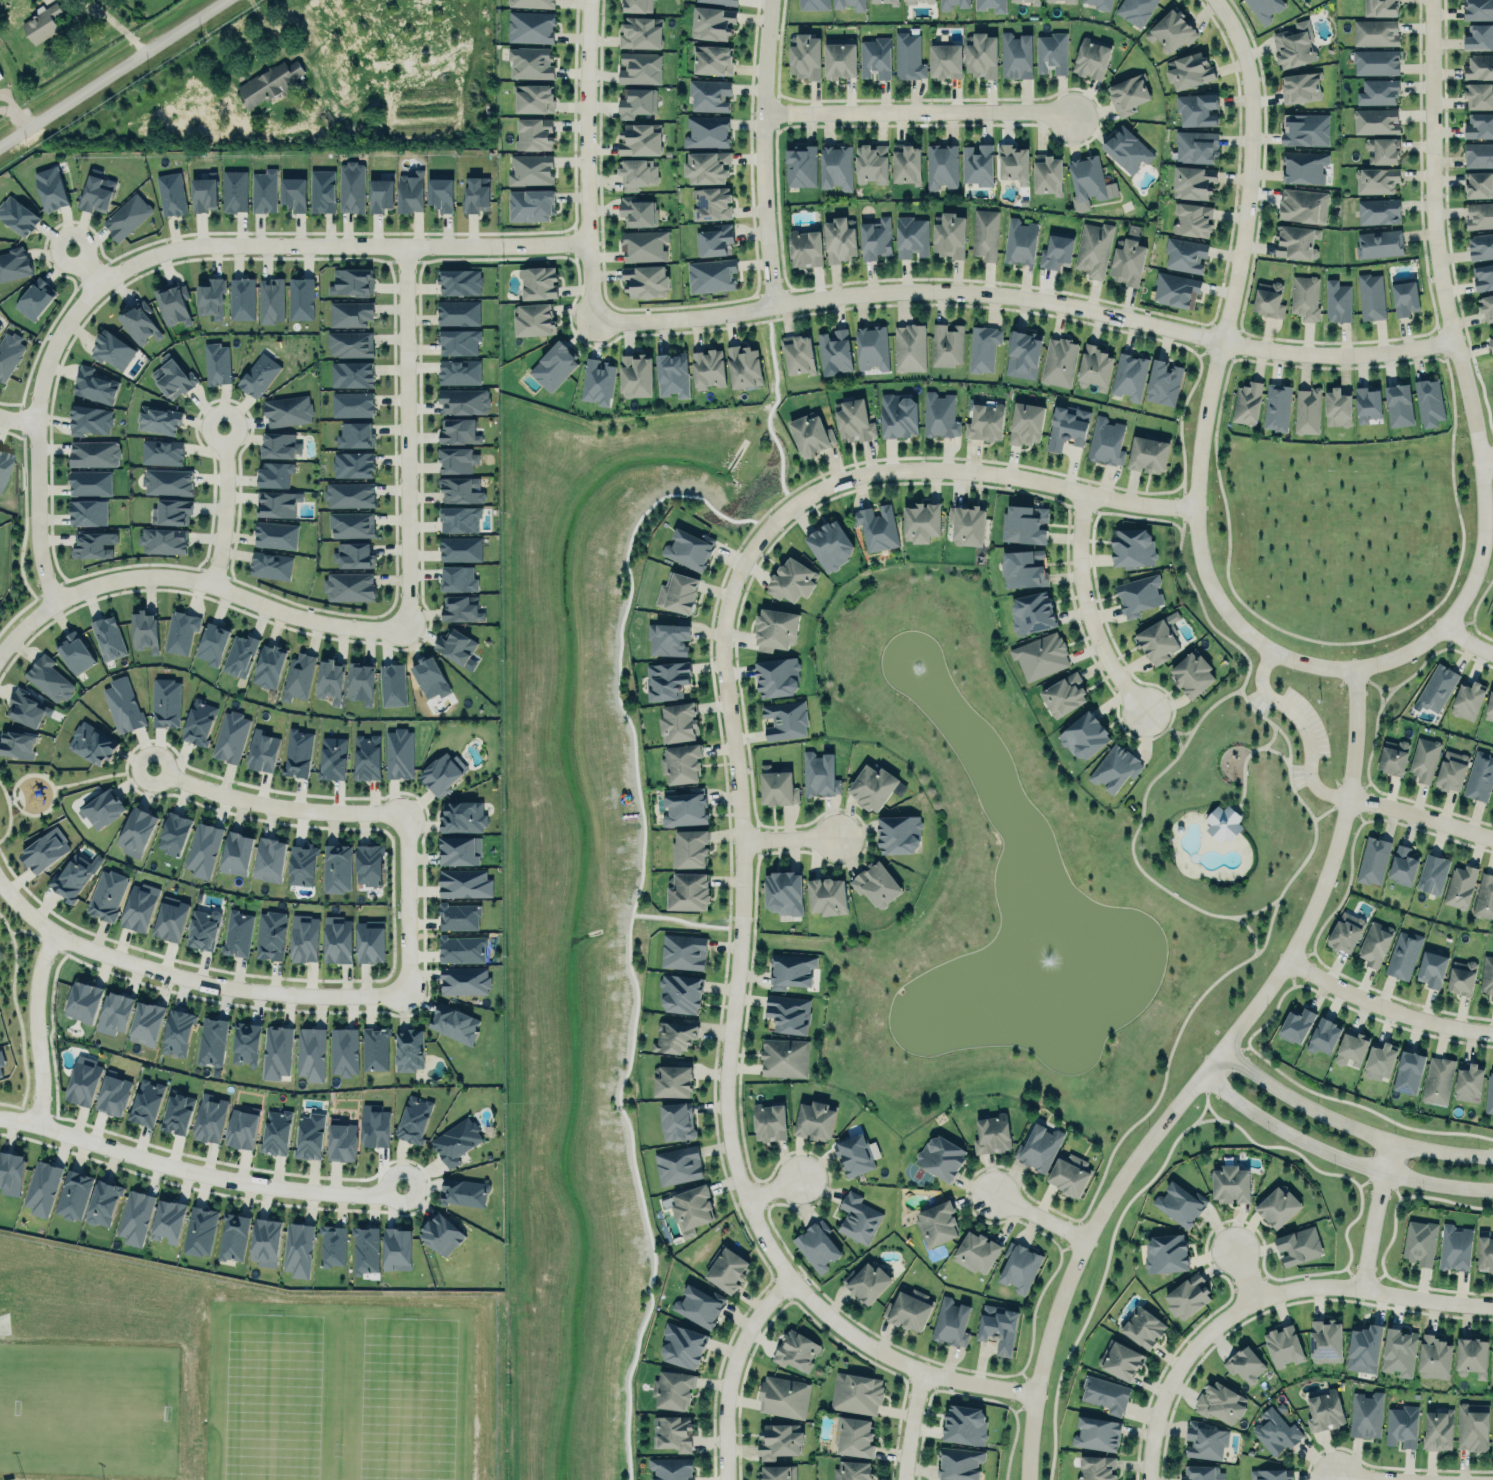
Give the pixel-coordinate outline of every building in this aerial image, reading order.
[(508,7),(555,8),(555,0),(508,0),(508,7)] [(621,10),(652,10),(652,0),(621,0),(621,10)] [(828,8),(828,0),(797,0),(797,3),(799,3),(799,8),(828,8)] [(844,7),(844,4),(851,4),(852,9),(856,10),(863,10),(863,0),(833,0),(833,7),(844,7)] [(870,1),(870,0),(900,0),(900,7),(888,8),(887,1),(870,1)] [(970,0),(939,0),(939,11),(955,11),(955,8),(970,7),(970,0)] [(972,14),(985,13),(985,6),(993,13),(1008,12),(1007,0),(971,0),(972,14)] [(1095,5),(1094,9),(1111,12),(1114,0),(1081,0),(1081,2),(1095,5)] [(1114,11),(1121,0),(1158,0),(1143,24),(1141,23),(1138,27),(1114,11)] [(1262,29),(1243,0),(1284,0),(1287,5),(1279,11),(1274,7),(1269,13),(1274,21),(1262,29)] [(1363,16),(1398,16),(1398,0),(1363,0),(1363,16)] [(1492,19),(1492,0),(1464,0),(1465,6),(1462,6),(1462,19),(1492,19)] [(63,15),(56,2),(21,23),(33,44),(60,29),(55,20),(63,15)] [(690,36),(725,38),(727,22),(734,22),(735,10),(724,10),(723,4),(694,2),(693,26),(689,28),(689,32),(690,36)] [(1147,28),(1172,6),(1195,32),(1169,54),(1147,28)] [(553,43),(554,13),(508,11),(508,42),(553,43)] [(626,15),(662,16),(661,47),(617,46),(618,32),(622,32),(622,28),(621,27),(621,21),(626,21),(626,15)] [(1397,18),(1353,19),(1353,45),(1399,44),(1399,34),(1397,34),(1397,18)] [(1468,23),(1492,23),(1492,48),(1463,48),(1463,33),(1468,33),(1468,23)] [(1272,32),(1286,28),(1287,33),(1307,28),(1307,29),(1310,28),(1313,40),(1310,41),(1312,48),(1315,49),(1316,51),(1317,54),(1316,58),(1282,66),(1280,60),(1278,61),(1276,53),(1273,39),(1273,38),(1272,32)] [(1000,30),(1001,78),(1032,77),(1031,32),(1020,32),(1020,37),(1012,37),(1012,30),(1000,30)] [(820,79),(820,65),(820,35),(810,35),(810,31),(797,31),(797,35),(792,35),(791,37),(789,37),(789,62),(790,63),(790,73),(796,73),(796,76),(807,76),(807,79),(820,79)] [(997,78),(996,34),(986,35),(986,31),(974,31),(974,42),(965,42),(966,71),(972,71),(972,75),(984,75),(984,78),(997,78)] [(1036,35),(1050,35),(1050,31),(1066,31),(1067,73),(1059,72),(1052,73),(1052,67),(1046,67),(1046,72),(1036,72),(1036,35)] [(895,79),(925,79),(925,63),(920,63),(920,33),(894,33),(895,79)] [(1099,78),(1103,68),(1104,68),(1111,46),(1099,42),(1099,43),(1090,40),(1091,38),(1090,37),(1085,35),(1082,36),(1074,59),(1075,59),(1072,68),(1078,70),(1077,72),(1083,74),(1085,70),(1090,72),(1089,75),(1099,78)] [(890,79),(890,37),(874,37),(874,41),(859,41),(859,78),(873,78),(873,80),(890,79)] [(856,41),(824,42),(825,78),(838,79),(838,75),(842,75),(842,77),(849,75),(856,77),(856,41)] [(693,70),(732,74),(733,60),(732,60),(732,53),(731,52),(732,46),(729,46),(729,45),(706,43),(706,44),(695,44),(694,44),(692,44),(692,51),(695,51),(693,70)] [(961,78),(961,44),(930,44),(929,77),(961,78)] [(553,77),(553,63),(548,63),(548,59),(552,59),(552,52),(549,52),(549,46),(517,45),(517,47),(507,47),(507,58),(512,58),(511,63),(510,63),(509,77),(553,77)] [(1214,79),(1205,50),(1173,59),(1176,67),(1165,70),(1169,84),(1173,82),(1175,91),(1214,79)] [(1399,51),(1354,50),(1353,74),(1399,75),(1399,51)] [(661,51),(660,83),(617,82),(618,67),(625,67),(625,61),(620,61),(621,51),(661,51)] [(1468,55),(1468,65),(1463,65),(1463,79),(1492,79),(1492,55),(1468,55)] [(235,88),(249,111),(293,84),(291,80),(304,73),(296,59),(285,66),(282,60),(235,88)] [(1282,103),(1321,98),(1321,95),(1322,94),(1322,89),(1320,88),(1319,78),(1322,78),(1321,68),(1280,73),(1282,103)] [(1115,112),(1117,111),(1119,117),(1133,111),(1130,105),(1150,97),(1143,79),(1147,78),(1143,70),(1109,84),(1110,85),(1107,86),(1109,92),(1108,92),(1111,99),(1110,100),(1115,112)] [(1362,78),(1400,77),(1400,91),(1397,91),(1397,96),(1395,96),(1395,104),(1356,104),(1355,90),(1362,90),(1362,78)] [(689,78),(731,80),(730,94),(724,94),(722,92),(722,89),(721,89),(720,99),(722,100),(728,100),(728,111),(692,109),(692,94),(688,94),(689,78)] [(1465,83),(1464,109),(1492,109),(1492,84),(1465,83)] [(515,84),(515,112),(553,113),(553,85),(515,84)] [(627,95),(626,98),(618,98),(618,111),(619,112),(619,118),(633,118),(633,111),(656,112),(656,89),(653,86),(628,86),(628,95),(627,95)] [(1175,94),(1176,111),(1179,111),(1180,126),(1217,124),(1216,112),(1208,112),(1208,106),(1217,106),(1216,92),(1175,94)] [(1397,107),(1354,108),(1354,109),(1352,110),(1352,115),(1354,116),(1354,132),(1399,132),(1399,123),(1393,123),(1393,120),(1397,120),(1397,107)] [(1465,114),(1466,139),(1492,138),(1492,113),(1465,114)] [(1328,114),(1282,114),(1282,145),(1328,146),(1328,114)] [(687,116),(728,116),(728,129),(726,129),(726,136),(729,136),(729,139),(729,146),(719,146),(719,144),(689,144),(689,145),(683,145),(683,137),(685,133),(694,139),(697,139),(690,135),(690,134),(690,126),(687,126),(687,116)] [(552,118),(516,119),(517,150),(552,149),(552,118)] [(618,153),(661,153),(660,123),(624,122),(625,128),(621,128),(621,140),(618,140),(618,153)] [(1121,123),(1154,154),(1146,163),(1141,159),(1137,164),(1140,167),(1131,175),(1100,144),(1104,139),(1105,140),(1121,123)] [(1175,162),(1217,163),(1217,132),(1176,131),(1175,162)] [(1397,161),(1368,162),(1368,154),(1374,154),(1374,148),(1366,148),(1366,146),(1363,145),(1363,141),(1365,139),(1365,136),(1399,136),(1399,144),(1396,144),(1396,147),(1399,147),(1399,155),(1397,155),(1397,161)] [(993,185),(977,185),(977,180),(963,180),(962,144),(972,144),(972,148),(978,148),(978,142),(992,142),(993,185)] [(893,181),(893,143),(913,143),(913,146),(920,146),(920,185),(913,185),(913,181),(893,181)] [(1027,148),(1014,148),(1014,143),(998,144),(998,179),(1017,178),(1018,186),(1028,186),(1027,148)] [(1465,168),(1492,167),(1492,143),(1464,143),(1465,168)] [(956,144),(926,145),(927,190),(957,189),(956,144)] [(820,187),(840,187),(840,191),(851,191),(852,145),(821,145),(820,187)] [(887,184),(887,145),(871,145),(855,145),(855,182),(875,182),(875,184),(887,184)] [(815,146),(785,147),(786,187),(816,186),(815,146)] [(687,150),(730,150),(730,164),(728,164),(728,174),(724,174),(724,181),(688,182),(688,175),(684,175),(684,160),(688,160),(687,150)] [(1282,180),(1324,183),(1325,172),(1321,172),(1322,164),(1325,164),(1328,161),(1329,153),(1283,150),(1283,156),(1282,162),(1285,162),(1285,167),(1285,168),(1285,171),(1282,170),(1282,180)] [(1068,158),(1078,195),(1071,197),(1075,212),(1091,207),(1088,197),(1093,196),(1095,204),(1122,197),(1117,178),(1103,182),(1095,151),(1068,158)] [(509,153),(553,154),(552,184),(508,183),(509,153)] [(1062,155),(1033,156),(1033,194),(1062,193),(1062,155)] [(623,190),(637,190),(637,183),(656,182),(656,164),(651,164),(651,159),(619,159),(619,165),(617,166),(617,173),(621,173),(621,184),(623,184),(623,190)] [(340,210),(340,165),(341,163),(346,163),(346,160),(357,160),(357,162),(362,163),(364,164),(364,212),(354,211),(340,210)] [(32,172),(45,212),(69,205),(57,164),(32,172)] [(1216,169),(1174,167),(1173,198),(1208,200),(1208,193),(1214,193),(1216,169)] [(251,213),(276,212),(275,168),(264,168),(264,173),(251,173),(251,213)] [(398,210),(398,175),(400,174),(407,173),(407,175),(418,174),(416,168),(423,168),(423,205),(411,205),(411,210),(398,210)] [(1356,194),(1394,193),(1394,182),(1399,182),(1399,168),(1355,169),(1356,194)] [(222,212),(247,212),(246,170),(221,171),(222,212)] [(310,213),(335,212),(335,170),(310,170),(310,213)] [(1492,196),(1492,171),(1491,171),(1491,170),(1468,170),(1468,171),(1464,171),(1464,184),(1465,184),(1465,188),(1466,188),(1466,196),(1492,196)] [(155,175),(179,171),(187,212),(174,214),(174,213),(163,215),(155,175)] [(77,208),(78,206),(76,205),(80,193),(82,194),(89,172),(103,176),(102,177),(105,178),(106,177),(114,180),(115,182),(105,212),(93,209),(92,212),(77,208)] [(427,175),(427,203),(433,203),(433,207),(438,207),(438,213),(454,213),(454,175),(427,175)] [(465,176),(469,176),(469,175),(481,175),(481,176),(488,176),(488,184),(489,184),(489,208),(478,208),(478,212),(464,212),(464,210),(461,210),(461,197),(465,197),(465,176)] [(369,176),(369,212),(382,212),(382,205),(392,205),(392,177),(382,176),(369,176)] [(190,178),(192,210),(217,210),(216,177),(190,178)] [(306,178),(280,178),(280,204),(289,204),(289,212),(305,213),(306,178)] [(553,188),(507,187),(507,219),(553,219),(553,188)] [(694,220),(731,219),(730,187),(692,189),(694,220)] [(1324,222),(1327,201),(1328,200),(1328,194),(1327,193),(1327,191),(1283,187),(1283,192),(1282,192),(1282,198),(1280,198),(1280,204),(1279,204),(1278,210),(1279,210),(1278,218),(1287,218),(1288,219),(1300,219),(1301,220),(1316,221),(1317,222),(1324,222)] [(102,222),(109,230),(108,231),(117,241),(152,210),(152,208),(148,203),(146,203),(135,191),(102,222)] [(25,236),(0,217),(0,202),(2,199),(4,200),(8,193),(35,211),(35,212),(41,216),(34,225),(36,226),(31,232),(29,231),(25,236)] [(625,227),(656,226),(655,201),(635,201),(634,196),(619,196),(620,219),(624,218),(625,227)] [(1399,198),(1357,200),(1358,225),(1400,223),(1399,198)] [(1173,232),(1208,236),(1209,230),(1212,231),(1213,221),(1212,221),(1213,206),(1203,204),(1203,203),(1178,200),(1178,201),(1174,201),(1173,213),(1177,213),(1176,222),(1174,222),(1172,224),(1171,229),(1173,232)] [(1466,229),(1492,227),(1492,201),(1466,203),(1467,218),(1465,219),(1466,229)] [(974,208),(999,210),(995,261),(982,260),(983,253),(980,253),(980,255),(971,254),(974,208)] [(963,259),(963,244),(964,244),(965,215),(955,214),(956,210),(941,210),(941,215),(933,214),(933,241),(933,250),(939,250),(939,254),(950,255),(949,258),(963,259)] [(833,215),(847,213),(848,218),(855,217),(858,254),(851,255),(851,259),(841,260),(841,263),(826,264),(823,219),(833,218),(833,215)] [(1006,213),(1017,215),(1016,220),(1038,223),(1033,267),(1000,263),(1006,213)] [(891,255),(890,215),(878,216),(878,222),(860,223),(861,261),(876,260),(876,255),(891,255)] [(897,258),(896,215),(912,215),(913,219),(927,219),(928,256),(917,256),(917,250),(911,250),(911,257),(897,258)] [(1102,280),(1114,224),(1102,221),(1101,226),(1083,222),(1073,266),(1088,269),(1087,275),(1089,275),(1089,277),(1102,280)] [(699,231),(699,256),(732,255),(731,223),(711,224),(711,230),(699,231)] [(1274,254),(1275,242),(1278,243),(1279,237),(1276,237),(1277,225),(1280,225),(1280,224),(1321,228),(1320,238),(1313,237),(1312,247),(1315,247),(1317,250),(1316,255),(1314,258),(1274,254)] [(789,230),(791,265),(823,263),(821,228),(789,230)] [(1358,233),(1401,228),(1404,254),(1357,258),(1355,245),(1359,245),(1358,233)] [(623,231),(668,229),(668,241),(662,241),(662,248),(666,248),(666,259),(624,261),(623,253),(628,253),(627,240),(620,244),(620,240),(623,240),(623,231)] [(1467,235),(1492,232),(1492,257),(1470,260),(1467,235)] [(1038,267),(1059,270),(1059,265),(1070,266),(1073,237),(1048,234),(1046,248),(1040,247),(1038,267)] [(1166,235),(1208,243),(1206,257),(1199,255),(1198,262),(1203,263),(1201,273),(1165,267),(1168,252),(1163,251),(1166,235)] [(1115,244),(1107,280),(1138,286),(1146,246),(1138,245),(1139,240),(1124,237),(1122,246),(1115,244)] [(33,272),(0,281),(0,252),(8,250),(8,247),(21,244),(22,246),(23,246),(26,257),(29,256),(33,272)] [(735,259),(687,262),(689,293),(735,290),(734,273),(736,273),(735,259)] [(1492,288),(1492,262),(1474,265),(1474,266),(1471,266),(1475,291),(1492,288)] [(664,263),(665,273),(669,273),(669,287),(665,288),(666,289),(666,293),(665,294),(665,295),(629,297),(629,290),(625,290),(624,279),(621,279),(621,265),(664,263)] [(332,268),(333,284),(327,284),(327,294),(371,292),(372,267),(346,266),(332,268)] [(555,266),(520,268),(521,299),(557,298),(555,266)] [(481,294),(481,269),(439,270),(439,295),(481,294)] [(1157,270),(1201,279),(1199,293),(1196,292),(1192,308),(1157,301),(1157,300),(1153,298),(1156,283),(1154,283),(1157,270)] [(1360,320),(1384,319),(1382,273),(1358,275),(1360,320)] [(38,274),(48,282),(47,283),(57,291),(33,320),(14,305),(19,298),(19,297),(33,280),(33,281),(38,274)] [(1293,275),(1309,276),(1310,275),(1315,275),(1316,277),(1318,277),(1316,306),(1319,306),(1318,319),(1315,319),(1315,321),(1301,320),(1301,313),(1297,313),(1297,311),(1290,311),(1293,275)] [(259,278),(259,322),(260,323),(274,323),(274,320),(283,320),(283,276),(277,276),(277,277),(270,277),(270,278),(259,278)] [(212,314),(212,321),(223,321),(222,278),(207,278),(208,285),(196,285),(197,315),(212,314)] [(229,320),(254,319),(254,278),(229,278),(229,320)] [(313,320),(313,278),(289,278),(288,319),(313,320)] [(1391,282),(1415,278),(1419,304),(1419,308),(1410,310),(1408,306),(1409,314),(1402,314),(1396,316),(1391,282)] [(154,288),(166,325),(193,316),(181,279),(154,288)] [(1350,285),(1338,285),(1338,279),(1325,279),(1325,322),(1350,322),(1350,285)] [(1252,308),(1258,281),(1271,284),(1272,281),(1273,281),(1274,280),(1279,281),(1280,283),(1283,283),(1279,303),(1285,304),(1282,317),(1258,311),(1257,309),(1252,308)] [(1478,297),(1492,293),(1492,320),(1485,322),(1482,310),(1479,311),(1477,304),(1479,303),(1478,297)] [(438,325),(480,325),(479,300),(437,301),(438,325)] [(141,301),(118,314),(137,346),(152,336),(155,341),(162,336),(141,301)] [(371,302),(329,302),(329,327),(371,327),(371,302)] [(555,333),(515,335),(514,314),(513,314),(513,308),(515,305),(518,305),(518,303),(550,302),(551,322),(555,322),(555,333)] [(893,325),(893,368),(896,371),(899,372),(903,370),(925,371),(923,323),(917,322),(911,322),(903,324),(893,325)] [(932,322),(929,365),(963,368),(965,324),(932,322)] [(857,368),(877,367),(878,371),(888,371),(886,325),(855,327),(857,368)] [(994,344),(1001,344),(1002,328),(970,326),(968,372),(993,373),(994,344)] [(1011,327),(1003,370),(1036,376),(1044,333),(1011,327)] [(101,328),(94,336),(99,340),(90,349),(88,354),(99,362),(102,358),(119,371),(134,351),(128,342),(113,332),(101,328)] [(480,329),(481,339),(477,340),(477,353),(440,354),(441,343),(438,343),(438,329),(440,329),(440,328),(472,329),(480,329)] [(817,334),(821,375),(852,372),(847,328),(830,330),(831,332),(817,334)] [(372,330),(327,330),(327,346),(330,346),(330,354),(337,354),(337,356),(373,355),(373,342),(372,342),(372,330)] [(0,339),(0,380),(4,382),(24,347),(24,344),(18,341),(21,336),(13,331),(11,335),(5,331),(0,339)] [(793,332),(794,339),(783,342),(788,371),(807,368),(807,375),(816,373),(809,336),(804,337),(801,332),(793,332)] [(1079,343),(1070,387),(1039,380),(1048,336),(1058,338),(1059,336),(1070,338),(1070,341),(1079,343)] [(559,337),(526,370),(548,393),(581,360),(559,337)] [(203,342),(219,341),(220,346),(228,345),(231,382),(215,383),(215,384),(206,385),(203,342)] [(1105,393),(1113,355),(1098,352),(1100,346),(1085,342),(1076,383),(1096,387),(1095,390),(1105,393)] [(762,383),(742,386),(741,387),(735,388),(732,387),(726,345),(738,344),(739,351),(744,350),(743,345),(750,344),(750,348),(757,347),(762,383)] [(691,350),(707,349),(707,347),(716,346),(716,348),(722,348),(726,383),(723,386),(718,386),(715,384),(715,383),(706,384),(707,388),(695,389),(691,350)] [(1108,393),(1119,396),(1121,393),(1126,394),(1126,399),(1138,403),(1149,356),(1118,347),(1108,393)] [(148,373),(170,400),(180,392),(182,394),(200,380),(189,367),(184,371),(167,349),(157,358),(161,363),(148,373)] [(235,383),(262,349),(283,365),(256,399),(235,383)] [(656,352),(659,395),(669,394),(669,391),(677,390),(677,397),(689,396),(686,350),(673,351),(673,353),(670,353),(670,352),(667,353),(667,352),(656,352)] [(620,354),(620,391),(621,391),(621,394),(624,397),(630,396),(631,395),(652,395),(651,355),(645,355),(645,352),(638,352),(638,356),(634,356),(634,354),(620,354)] [(579,399),(586,356),(599,358),(599,360),(608,360),(607,364),(615,365),(611,396),(609,396),(608,405),(597,404),(598,400),(594,399),(593,401),(579,399)] [(1153,356),(1159,357),(1165,359),(1164,361),(1167,361),(1165,369),(1171,370),(1173,363),(1183,366),(1174,405),(1144,399),(1145,390),(1153,356)] [(368,359),(343,359),(329,361),(330,386),(372,386),(372,373),(366,373),(366,371),(371,371),(371,365),(369,364),(368,359)] [(439,359),(439,369),(438,369),(438,383),(480,382),(480,359),(439,359)] [(80,362),(74,380),(76,380),(72,392),(111,404),(116,387),(109,385),(110,379),(90,373),(93,366),(80,362)] [(1413,382),(1421,429),(1437,426),(1436,420),(1445,419),(1438,378),(1413,382)] [(1230,420),(1236,385),(1242,386),(1243,383),(1249,384),(1249,379),(1263,381),(1255,424),(1230,420)] [(1268,382),(1291,385),(1286,432),(1273,430),(1274,427),(1263,426),(1268,382)] [(1387,426),(1412,425),(1411,384),(1386,385),(1387,426)] [(1355,386),(1370,385),(1371,389),(1375,388),(1375,387),(1380,387),(1381,412),(1381,413),(1381,416),(1367,417),(1367,422),(1358,423),(1355,386)] [(1296,389),(1309,390),(1309,395),(1311,395),(1311,388),(1314,388),(1316,387),(1319,387),(1321,389),(1321,390),(1320,391),(1318,433),(1304,433),(1301,434),(1297,434),(1295,433),(1294,433),(1296,389)] [(438,388),(485,388),(488,390),(488,395),(490,395),(490,406),(488,406),(488,410),(485,413),(442,413),(442,402),(438,402),(438,388)] [(1325,389),(1325,426),(1351,426),(1350,388),(1325,389)] [(924,389),(933,389),(937,394),(936,395),(943,396),(943,393),(955,393),(954,419),(959,419),(959,435),(953,435),(953,436),(939,436),(939,434),(936,434),(936,436),(922,435),(924,389)] [(332,393),(332,417),(373,416),(373,392),(332,393)] [(881,437),(896,436),(896,435),(902,434),(902,435),(911,435),(911,432),(917,432),(916,400),(914,400),(909,395),(905,395),(905,393),(893,394),(891,392),(880,392),(881,437)] [(263,399),(264,402),(262,403),(263,417),(266,416),(268,425),(269,426),(311,421),(310,415),(312,414),(311,401),(309,402),(308,394),(263,399)] [(833,403),(863,397),(868,422),(873,421),(876,435),(871,436),(871,438),(858,441),(857,437),(847,439),(847,435),(839,437),(833,403)] [(1041,450),(1053,398),(1092,407),(1083,447),(1072,444),(1073,438),(1064,436),(1060,454),(1041,450)] [(1012,400),(1044,404),(1034,449),(1008,450),(1012,400)] [(972,402),(984,403),(984,404),(995,405),(995,401),(1001,402),(1003,404),(1000,438),(993,438),(993,439),(986,439),(986,438),(963,436),(965,421),(970,422),(972,402)] [(141,404),(182,411),(180,424),(176,424),(174,435),(136,429),(141,404)] [(69,435),(83,436),(83,433),(110,434),(111,408),(71,406),(69,435)] [(787,420),(812,410),(816,412),(817,414),(818,413),(824,428),(829,426),(836,441),(830,444),(831,445),(818,450),(817,448),(814,450),(816,454),(809,457),(808,456),(803,458),(787,420)] [(1095,413),(1085,458),(1115,464),(1116,463),(1121,464),(1125,449),(1119,448),(1124,423),(1113,420),(1113,423),(1106,421),(1107,418),(1105,415),(1095,413)] [(438,442),(465,442),(465,441),(473,441),(474,442),(481,442),(481,434),(475,434),(475,417),(446,417),(446,418),(442,418),(442,427),(446,427),(446,428),(438,428),(438,442)] [(373,447),(373,422),(340,422),(340,434),(336,434),(336,447),(373,447)] [(261,455),(293,456),(293,451),(300,451),(301,442),(295,441),(293,443),(293,444),(283,444),(294,438),(294,433),(264,430),(264,432),(263,431),(262,442),(261,442),(261,449),(261,455)] [(1133,432),(1127,467),(1158,472),(1158,470),(1164,469),(1170,439),(1133,432)] [(138,436),(182,440),(180,465),(137,462),(138,436)] [(69,441),(69,467),(119,466),(118,441),(69,441)] [(439,443),(471,444),(471,454),(477,454),(477,465),(470,465),(470,471),(438,470),(439,443)] [(11,454),(0,450),(0,491),(11,454)] [(333,476),(333,471),(331,471),(331,459),(333,459),(333,452),(372,452),(372,462),(374,462),(374,468),(372,468),(372,476),(333,476)] [(262,461),(293,462),(293,471),(288,471),(287,487),(257,485),(257,472),(258,472),(259,466),(262,467),(262,461)] [(144,494),(144,486),(141,486),(141,475),(143,475),(144,471),(146,468),(192,470),(191,480),(193,480),(192,495),(144,494)] [(69,470),(111,470),(111,495),(69,495),(69,470)] [(438,477),(472,475),(472,476),(478,476),(478,485),(471,485),(471,490),(483,490),(485,492),(485,499),(482,501),(447,501),(443,500),(444,489),(442,489),(442,486),(440,485),(439,484),(438,477)] [(324,482),(373,481),(373,482),(368,485),(373,485),(373,490),(372,490),(369,492),(373,492),(373,498),(371,500),(375,500),(375,506),(326,507),(326,499),(322,499),(322,488),(324,488),(324,482)] [(257,512),(294,516),(295,491),(284,487),(263,488),(264,494),(260,494),(261,506),(257,506),(257,512)] [(150,523),(187,524),(188,513),(191,513),(191,506),(189,505),(189,499),(158,498),(157,515),(151,515),(150,523)] [(927,500),(939,500),(940,532),(928,532),(928,540),(912,541),(912,539),(904,539),(904,533),(903,504),(917,502),(917,499),(923,499),(923,503),(927,503),(927,500)] [(106,500),(68,500),(69,526),(106,525),(106,500)] [(947,505),(947,522),(953,523),(951,536),(954,544),(961,544),(963,541),(983,544),(984,505),(980,505),(979,501),(975,500),(974,504),(954,503),(954,505),(947,505)] [(889,502),(898,544),(867,551),(861,522),(854,524),(852,510),(871,506),(872,514),(878,513),(878,514),(880,514),(878,504),(889,502)] [(1003,504),(999,537),(1047,540),(1048,511),(1003,504)] [(441,505),(481,506),(482,517),(478,517),(478,531),(441,531),(441,520),(439,520),(439,506),(441,506),(441,505)] [(328,512),(373,511),(374,536),(332,537),(332,528),(328,528),(328,512)] [(801,527),(827,517),(851,562),(827,574),(801,527)] [(255,518),(253,534),(254,534),(253,545),(295,550),(298,523),(255,518)] [(676,524),(671,533),(673,539),(670,544),(665,543),(659,552),(700,572),(711,543),(708,539),(676,524)] [(1109,529),(1149,524),(1155,559),(1108,569),(1109,529)] [(144,552),(186,554),(187,528),(141,526),(140,534),(137,534),(137,544),(143,544),(142,551),(144,552)] [(73,557),(97,556),(98,558),(102,558),(103,557),(112,557),(112,546),(104,546),(104,542),(114,542),(116,541),(116,534),(115,531),(92,532),(92,529),(78,529),(78,532),(75,532),(75,542),(74,542),(74,546),(70,549),(70,555),(73,557)] [(440,536),(479,536),(481,560),(440,563),(440,536)] [(337,541),(369,541),(369,554),(374,554),(374,566),(339,567),(339,561),(332,561),(332,550),(337,550),(337,541)] [(996,551),(1045,585),(1048,549),(996,551)] [(252,550),(292,556),(289,580),(248,574),(252,550)] [(774,571),(770,578),(771,578),(768,584),(769,585),(765,590),(778,599),(782,593),(794,601),(800,592),(806,596),(816,582),(810,578),(814,570),(789,554),(784,562),(786,565),(782,563),(780,564),(777,567),(777,571),(779,571),(777,574),(774,571)] [(443,565),(473,565),(473,577),(478,577),(478,590),(440,590),(439,576),(443,576),(443,565)] [(373,599),(328,600),(326,598),(326,591),(322,591),(322,578),(327,578),(326,574),(328,572),(372,571),(371,582),(374,582),(374,591),(375,591),(374,596),(373,596),(373,599)] [(1114,584),(1124,620),(1140,615),(1138,609),(1163,602),(1160,591),(1156,593),(1153,584),(1161,582),(1158,571),(1114,584)] [(668,574),(696,579),(695,612),(651,608),(668,574)] [(1003,593),(1050,590),(1056,624),(1011,635),(1003,593)] [(444,595),(478,594),(478,610),(484,610),(484,620),(441,621),(441,605),(444,605),(444,595)] [(761,605),(800,612),(795,641),(792,644),(788,643),(788,648),(772,645),(771,652),(756,649),(757,643),(755,643),(756,636),(755,636),(756,630),(754,629),(755,622),(754,622),(756,611),(760,612),(761,605)] [(132,648),(149,647),(150,655),(158,655),(156,614),(145,614),(145,608),(130,609),(132,648)] [(170,610),(163,650),(187,655),(192,629),(198,630),(200,616),(195,615),(183,612),(184,611),(174,609),(174,611),(170,610)] [(89,620),(95,637),(97,636),(99,641),(97,642),(103,660),(125,652),(113,614),(103,617),(103,616),(89,620)] [(1131,636),(1163,617),(1180,645),(1166,653),(1169,659),(1154,668),(1141,647),(1138,648),(1131,636)] [(207,620),(193,656),(206,661),(205,663),(216,668),(231,629),(221,625),(220,627),(217,628),(217,626),(217,624),(207,620)] [(647,622),(690,624),(689,638),(682,638),(682,640),(683,642),(683,643),(683,644),(687,644),(687,655),(649,653),(650,639),(646,639),(647,622)] [(471,672),(477,662),(468,656),(477,643),(450,625),(435,649),(471,672)] [(1008,645),(1054,629),(1073,665),(1023,685),(1008,645)] [(95,661),(74,630),(53,644),(74,676),(95,661)] [(233,633),(220,669),(244,677),(258,636),(251,632),(246,635),(233,633)] [(263,643),(273,646),(274,643),(280,645),(279,649),(286,651),(274,689),(268,687),(267,688),(257,685),(257,684),(251,681),(263,643)] [(280,699),(289,701),(290,696),(303,699),(306,698),(315,656),(304,653),(304,652),(298,650),(297,659),(296,657),(293,656),(291,657),(290,657),(283,685),(282,685),(281,688),(282,690),(280,699)] [(23,674),(54,700),(57,700),(60,696),(65,699),(72,691),(70,690),(72,687),(72,684),(50,665),(54,660),(43,651),(23,674)] [(1216,678),(1210,671),(1213,668),(1200,654),(1197,657),(1191,651),(1168,671),(1170,673),(1168,675),(1190,700),(1216,678)] [(410,666),(419,662),(417,658),(424,654),(426,657),(432,654),(451,691),(440,697),(437,692),(426,697),(410,666)] [(756,659),(796,655),(800,693),(760,697),(756,659)] [(320,658),(327,659),(327,656),(334,657),(333,662),(342,663),(341,668),(344,669),(338,705),(331,704),(332,695),(325,694),(325,695),(322,697),(316,697),(314,694),(320,658)] [(1414,702),(1438,660),(1460,674),(1436,715),(1414,702)] [(349,661),(373,662),(371,706),(362,706),(363,698),(347,697),(349,661)] [(646,665),(690,661),(687,692),(648,699),(646,665)] [(390,662),(404,662),(406,704),(381,705),(379,664),(390,664),(390,662)] [(1075,670),(1066,676),(1064,674),(1040,688),(1051,709),(1051,712),(1053,716),(1057,717),(1062,713),(1086,699),(1083,693),(1085,691),(1080,683),(1077,684),(1074,680),(1079,677),(1075,670)] [(101,688),(110,685),(109,679),(125,673),(134,698),(138,710),(141,709),(146,723),(120,732),(120,731),(117,733),(101,688)] [(151,725),(152,680),(154,680),(154,678),(173,678),(173,681),(180,681),(180,719),(178,719),(178,725),(167,725),(167,723),(164,723),(164,726),(151,725)] [(1473,679),(1479,682),(1477,686),(1484,689),(1471,720),(1458,714),(1457,716),(1451,714),(1451,713),(1448,712),(1461,682),(1470,686),(1473,679)] [(7,702),(13,689),(14,689),(17,684),(28,690),(26,695),(52,708),(48,716),(42,713),(38,726),(35,727),(27,723),(26,724),(20,721),(20,720),(6,713),(11,703),(7,702)] [(1492,723),(1492,689),(1490,688),(1482,720),(1492,723)] [(179,738),(203,747),(204,746),(206,746),(210,737),(207,737),(218,706),(202,700),(203,698),(194,695),(179,738)] [(760,704),(762,717),(771,716),(773,725),(764,726),(766,740),(806,734),(805,725),(808,725),(804,698),(760,704)] [(661,704),(663,715),(658,716),(662,742),(695,737),(695,733),(698,732),(697,725),(698,725),(697,716),(692,717),(692,714),(695,714),(695,710),(696,710),(694,701),(693,701),(693,700),(661,704)] [(249,719),(242,717),(242,714),(223,709),(210,757),(237,764),(249,719)] [(1054,734),(1087,709),(1108,736),(1081,764),(1054,734)] [(118,742),(82,719),(65,745),(102,768),(118,742)] [(284,765),(282,765),(281,772),(283,773),(283,774),(292,775),(292,773),(294,773),(294,775),(307,777),(313,732),(296,730),(296,727),(289,726),(284,765)] [(246,767),(273,772),(279,737),(262,734),(263,729),(253,727),(246,767)] [(385,731),(386,778),(398,778),(398,775),(400,775),(400,777),(412,777),(412,730),(406,731),(406,727),(394,727),(394,730),(385,731)] [(32,759),(34,749),(32,749),(33,741),(35,741),(36,734),(1,728),(0,733),(2,733),(1,739),(0,739),(0,753),(32,759)] [(351,778),(354,778),(354,779),(367,779),(367,778),(379,778),(379,745),(372,745),(379,739),(379,733),(369,733),(369,736),(363,736),(363,733),(354,733),(354,768),(351,768),(351,778)] [(322,736),(320,769),(317,769),(316,778),(329,778),(329,777),(339,778),(340,778),(344,778),(346,737),(322,736)] [(1407,772),(1418,775),(1416,781),(1430,785),(1441,742),(1417,736),(1407,772)] [(1088,776),(1114,741),(1144,763),(1133,778),(1128,774),(1113,795),(1088,776)] [(664,746),(699,742),(700,750),(701,750),(702,755),(696,756),(697,760),(699,759),(700,767),(697,768),(698,780),(668,784),(667,774),(661,774),(659,756),(665,756),(664,746)] [(1384,744),(1408,751),(1401,776),(1377,769),(1384,744)] [(803,749),(803,795),(816,795),(816,792),(820,792),(820,795),(834,795),(834,793),(840,793),(840,777),(834,777),(834,751),(822,751),(822,755),(815,755),(815,752),(812,749),(803,749)] [(1458,793),(1469,756),(1444,749),(1434,785),(1458,793)] [(1485,801),(1492,777),(1492,757),(1488,755),(1489,754),(1475,750),(1462,794),(1485,801)] [(438,798),(451,787),(449,785),(467,768),(455,754),(452,757),(446,751),(437,758),(436,757),(424,768),(425,769),(419,775),(424,780),(423,781),(438,798)] [(843,791),(866,760),(878,768),(882,763),(901,777),(875,813),(843,791)] [(761,802),(768,802),(768,805),(775,805),(775,803),(779,803),(779,804),(792,803),(792,802),(798,802),(798,785),(792,785),(791,769),(770,770),(770,762),(760,763),(760,771),(761,802)] [(76,811),(110,786),(111,787),(109,790),(117,800),(120,798),(122,801),(120,801),(126,808),(120,812),(122,814),(107,825),(106,823),(96,831),(90,823),(91,822),(86,815),(82,818),(76,811)] [(662,788),(663,805),(666,805),(667,812),(663,812),(661,816),(661,824),(707,822),(707,812),(703,812),(703,806),(706,805),(705,796),(702,796),(702,792),(674,793),(674,788),(662,788)] [(444,801),(482,801),(482,813),(486,813),(486,825),(482,825),(482,831),(440,831),(440,819),(439,819),(439,811),(444,811),(444,801)] [(1203,824),(1225,844),(1244,822),(1222,802),(1203,824)] [(158,816),(133,805),(114,847),(139,858),(158,816)] [(874,843),(876,818),(915,809),(915,851),(887,853),(874,843)] [(169,810),(192,819),(178,857),(162,851),(163,849),(155,846),(163,825),(160,824),(165,811),(168,812),(169,810)] [(196,821),(183,866),(193,868),(191,874),(208,879),(222,828),(200,821),(199,822),(196,821)] [(23,849),(55,825),(66,839),(64,841),(69,848),(35,874),(29,865),(28,866),(21,857),(22,856),(20,854),(24,851),(23,849)] [(670,840),(675,840),(674,829),(707,828),(707,842),(704,842),(704,846),(708,845),(708,854),(704,854),(705,866),(671,866),(670,840)] [(228,830),(255,836),(245,876),(219,870),(228,830)] [(1367,834),(1376,837),(1376,838),(1379,839),(1379,838),(1391,841),(1380,884),(1369,881),(1368,883),(1355,879),(1367,834)] [(280,882),(287,841),(278,840),(278,838),(259,835),(253,876),(261,878),(261,879),(280,882)] [(440,865),(481,864),(480,836),(439,837),(440,865)] [(291,844),(287,883),(312,885),(315,854),(318,854),(318,847),(311,846),(311,842),(303,841),(302,845),(291,844)] [(323,843),(322,888),(324,888),(324,892),(343,892),(343,889),(350,889),(351,844),(348,845),(348,844),(323,843)] [(1398,843),(1387,879),(1410,886),(1419,858),(1407,855),(1410,847),(1398,843)] [(357,845),(382,844),(382,851),(380,851),(380,878),(378,884),(365,884),(365,880),(357,880),(357,845)] [(47,882),(51,885),(51,886),(61,893),(62,892),(65,894),(62,898),(69,902),(70,901),(73,903),(77,897),(75,895),(90,873),(92,874),(103,857),(96,853),(90,862),(85,859),(85,856),(77,851),(75,853),(74,852),(60,874),(55,870),(47,882)] [(1450,859),(1425,853),(1416,889),(1440,896),(1450,859)] [(852,881),(877,862),(903,888),(877,912),(852,881)] [(1452,866),(1443,904),(1467,909),(1477,867),(1464,864),(1463,868),(1452,866)] [(85,911),(102,869),(108,872),(109,869),(127,876),(126,879),(127,880),(116,908),(118,909),(113,922),(98,916),(99,914),(95,912),(94,914),(85,911)] [(439,896),(467,896),(492,896),(492,878),(486,878),(486,869),(440,869),(439,879),(439,885),(439,889),(439,896)] [(764,873),(765,906),(768,906),(772,910),(777,910),(777,913),(788,912),(792,915),(802,914),(801,872),(794,872),(794,869),(786,870),(781,871),(781,870),(776,870),(771,870),(771,873),(767,873),(764,873)] [(673,871),(706,872),(706,879),(708,879),(708,885),(709,885),(709,893),(710,893),(709,902),(705,902),(705,909),(667,908),(667,885),(673,885),(673,871)] [(1482,872),(1492,874),(1492,918),(1481,916),(1480,917),(1477,917),(1475,917),(1473,915),(1472,914),(1482,872)] [(806,879),(810,911),(821,910),(822,915),(848,912),(843,878),(832,879),(832,878),(830,876),(826,876),(824,878),(824,881),(820,881),(820,877),(806,879)] [(132,884),(120,924),(146,932),(160,887),(141,881),(140,886),(132,884)] [(153,933),(161,935),(160,937),(178,942),(189,903),(180,900),(178,905),(162,900),(153,933)] [(439,901),(440,929),(478,929),(478,915),(481,915),(480,904),(447,904),(447,901),(439,901)] [(186,944),(212,950),(215,939),(219,925),(221,913),(220,912),(219,911),(218,910),(216,909),(214,909),(212,909),(211,910),(210,911),(194,907),(192,917),(187,935),(188,936),(186,944)] [(229,907),(223,944),(221,944),(219,952),(232,954),(232,951),(234,951),(233,954),(246,956),(253,915),(237,912),(238,909),(229,907)] [(260,912),(254,956),(266,958),(266,956),(271,956),(271,958),(281,959),(287,915),(285,914),(285,912),(267,910),(266,913),(260,912)] [(1365,921),(1342,910),(1326,944),(1349,955),(1365,921)] [(288,958),(292,958),(291,961),(306,962),(306,960),(317,960),(319,916),(312,915),(312,913),(290,912),(288,958)] [(324,962),(352,962),(352,919),(344,919),(343,917),(343,915),(324,915),(324,962)] [(1358,951),(1372,919),(1395,929),(1377,970),(1364,964),(1366,958),(1359,955),(1360,952),(1358,951)] [(356,921),(357,962),(375,962),(375,960),(384,960),(384,926),(366,926),(366,921),(356,921)] [(1408,981),(1423,936),(1410,932),(1409,934),(1398,930),(1384,974),(1408,981)] [(440,961),(439,933),(447,933),(447,936),(487,936),(487,944),(484,944),(484,960),(440,961)] [(663,933),(660,966),(704,970),(706,936),(663,933)] [(1414,979),(1426,983),(1425,986),(1440,991),(1450,954),(1423,946),(1414,979)] [(771,952),(770,965),(773,965),(773,969),(770,968),(769,982),(771,983),(771,988),(785,989),(786,983),(812,985),(812,974),(809,974),(810,967),(813,967),(816,964),(817,955),(771,952)] [(1484,954),(1492,955),(1492,999),(1489,999),(1490,992),(1485,992),(1485,990),(1479,990),(1484,954)] [(1471,995),(1476,963),(1452,959),(1446,991),(1471,995)] [(441,994),(487,994),(487,987),(491,987),(490,974),(487,974),(487,966),(440,967),(441,994)] [(659,971),(703,976),(698,1014),(663,1010),(658,983),(659,971)] [(104,988),(74,979),(63,1015),(93,1024),(104,988)] [(111,990),(120,993),(121,992),(124,993),(124,994),(134,997),(135,997),(135,999),(134,999),(124,1032),(116,1029),(114,1035),(95,1029),(107,994),(106,994),(107,992),(110,993),(111,990)] [(769,997),(806,998),(808,1037),(763,1031),(769,997)] [(139,1000),(151,1003),(152,1002),(154,1003),(155,1003),(165,1006),(155,1046),(128,1038),(139,1000)] [(471,1045),(481,1020),(438,1002),(428,1028),(471,1045)] [(1292,1007),(1277,1034),(1298,1046),(1317,1013),(1304,1006),(1301,1012),(1292,1007)] [(170,1007),(192,1012),(192,1013),(194,1013),(194,1014),(196,1014),(195,1023),(192,1022),(185,1057),(177,1055),(177,1052),(170,1051),(170,1053),(160,1051),(170,1007)] [(196,1063),(203,1016),(228,1019),(221,1065),(219,1066),(216,1067),(213,1066),(211,1064),(211,1062),(204,1061),(204,1064),(196,1063)] [(1315,1053),(1317,1050),(1330,1055),(1342,1025),(1319,1016),(1305,1049),(1315,1053)] [(245,1021),(244,1028),(250,1029),(251,1023),(261,1024),(256,1065),(249,1064),(249,1061),(241,1060),(241,1064),(231,1062),(235,1028),(233,1028),(234,1020),(245,1021)] [(651,1049),(680,1053),(681,1048),(686,1049),(687,1042),(691,1043),(692,1037),(696,1038),(697,1037),(698,1031),(697,1031),(697,1024),(659,1020),(659,1022),(657,1022),(656,1028),(657,1029),(656,1041),(652,1041),(651,1049)] [(262,1077),(278,1078),(278,1073),(289,1073),(292,1027),(282,1026),(283,1025),(270,1024),(269,1024),(269,1026),(266,1025),(262,1077)] [(362,1026),(376,1026),(376,1028),(379,1028),(379,1027),(385,1027),(385,1026),(387,1026),(387,1027),(390,1027),(390,1029),(390,1035),(387,1035),(387,1069),(362,1069),(362,1026)] [(296,1075),(306,1075),(306,1081),(324,1081),(325,1028),(297,1027),(296,1075)] [(330,1027),(358,1027),(358,1073),(351,1073),(351,1076),(340,1076),(340,1073),(331,1073),(330,1027)] [(396,1030),(395,1070),(423,1071),(424,1030),(396,1030)] [(1358,1031),(1356,1036),(1345,1031),(1333,1060),(1336,1061),(1337,1063),(1340,1065),(1342,1063),(1344,1064),(1348,1056),(1353,1058),(1351,1063),(1358,1066),(1360,1061),(1361,1062),(1370,1040),(1363,1037),(1364,1033),(1358,1031)] [(762,1037),(810,1044),(811,1075),(759,1073),(762,1037)] [(1372,1044),(1382,1047),(1385,1040),(1392,1042),(1390,1047),(1397,1049),(1390,1072),(1389,1072),(1387,1077),(1382,1075),(1380,1080),(1371,1077),(1370,1078),(1369,1078),(1365,1076),(1364,1075),(1364,1074),(1362,1074),(1364,1067),(1372,1044)] [(1425,1055),(1401,1050),(1392,1090),(1416,1095),(1425,1055)] [(62,1098),(90,1107),(104,1065),(97,1063),(98,1059),(77,1052),(62,1098)] [(1446,1104),(1455,1060),(1442,1057),(1441,1058),(1430,1056),(1421,1099),(1423,1099),(1424,1101),(1429,1102),(1431,1101),(1446,1104)] [(649,1063),(693,1062),(691,1101),(649,1097),(649,1063)] [(1469,1069),(1457,1068),(1454,1098),(1480,1101),(1484,1064),(1470,1062),(1469,1069)] [(106,1071),(93,1108),(122,1118),(124,1109),(126,1109),(131,1092),(130,1091),(134,1079),(124,1075),(123,1077),(106,1071)] [(1491,1071),(1492,1071),(1492,1112),(1485,1111),(1488,1074),(1490,1074),(1491,1071)] [(126,1118),(152,1126),(166,1084),(157,1081),(156,1085),(148,1082),(149,1079),(142,1077),(131,1110),(129,1109),(126,1118)] [(185,1136),(194,1098),(169,1092),(160,1129),(185,1136)] [(227,1101),(212,1098),(212,1094),(201,1092),(192,1139),(219,1144),(227,1101)] [(394,1133),(396,1134),(396,1136),(422,1143),(424,1137),(421,1136),(433,1101),(425,1098),(424,1102),(417,1100),(418,1097),(409,1093),(400,1121),(398,1121),(394,1133)] [(801,1101),(793,1134),(806,1136),(807,1132),(810,1133),(809,1138),(818,1140),(818,1138),(824,1140),(825,1136),(830,1137),(836,1109),(828,1107),(829,1102),(813,1099),(811,1103),(801,1101)] [(753,1104),(755,1102),(761,1102),(763,1104),(763,1105),(772,1105),(771,1100),(783,1100),(786,1138),(769,1139),(769,1140),(763,1141),(763,1138),(756,1139),(753,1104)] [(660,1103),(660,1110),(659,1110),(660,1131),(662,1131),(663,1139),(693,1137),(696,1134),(695,1128),(692,1127),(691,1101),(660,1103)] [(390,1110),(381,1110),(381,1104),(362,1104),(361,1146),(388,1147),(390,1110)] [(252,1150),(260,1111),(232,1105),(224,1144),(252,1150)] [(259,1149),(262,1150),(262,1151),(267,1152),(268,1151),(271,1152),(271,1153),(274,1153),(274,1152),(286,1154),(291,1121),(285,1120),(291,1116),(292,1111),(284,1110),(283,1113),(268,1111),(263,1143),(260,1142),(259,1149)] [(980,1138),(974,1139),(976,1152),(999,1149),(999,1150),(1004,1149),(1004,1147),(1011,1146),(1006,1113),(1004,1111),(998,1111),(997,1114),(997,1115),(987,1117),(987,1113),(976,1115),(980,1138)] [(324,1113),(298,1112),(296,1158),(322,1159),(324,1113)] [(440,1156),(440,1153),(437,1147),(435,1148),(430,1140),(467,1115),(471,1121),(474,1120),(480,1129),(477,1130),(482,1137),(473,1143),(474,1144),(457,1156),(460,1161),(449,1168),(440,1156)] [(1036,1121),(1025,1145),(1019,1143),(1013,1155),(1018,1158),(1017,1160),(1030,1166),(1030,1164),(1033,1165),(1033,1169),(1044,1174),(1065,1132),(1056,1128),(1053,1129),(1052,1131),(1053,1133),(1045,1129),(1046,1126),(1036,1121)] [(357,1124),(328,1123),(327,1161),(356,1161),(357,1124)] [(844,1160),(841,1161),(848,1177),(875,1166),(872,1159),(880,1155),(874,1139),(866,1142),(862,1131),(832,1143),(837,1157),(842,1155),(844,1160)] [(931,1137),(928,1142),(926,1140),(921,1150),(918,1150),(915,1154),(916,1158),(914,1161),(949,1181),(951,1177),(953,1178),(954,1177),(958,1170),(958,1168),(960,1165),(965,1156),(964,1155),(967,1150),(939,1133),(938,1134),(938,1135),(931,1137)] [(653,1153),(660,1185),(703,1176),(696,1144),(653,1153)] [(0,1150),(0,1187),(1,1187),(0,1193),(19,1197),(26,1155),(0,1150)] [(1046,1180),(1057,1185),(1056,1186),(1063,1189),(1062,1191),(1069,1195),(1069,1194),(1075,1197),(1075,1195),(1079,1197),(1091,1172),(1085,1169),(1089,1161),(1070,1151),(1065,1159),(1058,1156),(1046,1180)] [(36,1158),(39,1159),(39,1158),(63,1166),(46,1218),(29,1212),(30,1207),(21,1204),(36,1158)] [(1211,1199),(1216,1199),(1216,1202),(1233,1202),(1233,1199),(1236,1199),(1236,1202),(1250,1202),(1250,1167),(1239,1167),(1239,1163),(1220,1163),(1220,1167),(1211,1167),(1211,1199)] [(68,1167),(80,1172),(80,1173),(86,1175),(86,1174),(93,1176),(79,1218),(74,1216),(72,1220),(63,1217),(64,1214),(54,1211),(68,1167)] [(443,1176),(441,1189),(446,1190),(445,1193),(442,1192),(440,1202),(446,1203),(446,1201),(484,1206),(486,1192),(489,1189),(490,1187),(489,1184),(488,1182),(443,1176)] [(125,1186),(122,1195),(119,1194),(109,1226),(97,1222),(94,1224),(87,1223),(85,1219),(88,1211),(88,1210),(97,1182),(99,1178),(102,1179),(103,1180),(107,1181),(108,1182),(116,1184),(125,1186)] [(1187,1230),(1151,1202),(1156,1195),(1160,1194),(1163,1196),(1167,1190),(1165,1188),(1172,1179),(1193,1195),(1196,1191),(1207,1200),(1202,1207),(1203,1208),(1197,1215),(1196,1214),(1193,1218),(1196,1220),(1191,1226),(1187,1230)] [(705,1182),(710,1195),(706,1196),(707,1200),(710,1199),(713,1207),(709,1209),(711,1215),(713,1214),(714,1218),(693,1226),(696,1234),(683,1238),(671,1205),(676,1203),(673,1194),(705,1182)] [(1254,1208),(1278,1185),(1285,1193),(1288,1189),(1302,1204),(1275,1229),(1254,1208)] [(116,1233),(126,1236),(124,1242),(141,1247),(155,1196),(129,1188),(116,1233)] [(838,1206),(845,1193),(846,1194),(849,1188),(863,1195),(861,1200),(884,1212),(867,1245),(837,1229),(847,1211),(838,1206)] [(186,1203),(158,1198),(151,1237),(167,1240),(166,1243),(178,1245),(186,1203)] [(916,1212),(950,1198),(955,1210),(950,1213),(951,1216),(954,1215),(957,1223),(954,1224),(958,1234),(926,1248),(914,1219),(918,1217),(916,1212)] [(192,1204),(182,1248),(184,1248),(184,1251),(202,1255),(202,1253),(209,1254),(218,1210),(209,1208),(209,1210),(203,1208),(203,1207),(192,1204)] [(225,1219),(217,1259),(225,1260),(226,1257),(242,1260),(250,1216),(224,1211),(222,1218),(225,1219)] [(420,1234),(444,1256),(456,1243),(457,1244),(465,1235),(448,1220),(449,1219),(446,1215),(445,1216),(439,1211),(431,1219),(429,1219),(426,1223),(426,1225),(425,1226),(424,1225),(421,1228),(424,1230),(420,1234)] [(791,1238),(821,1215),(831,1229),(825,1233),(841,1253),(833,1260),(829,1258),(824,1263),(826,1269),(820,1274),(791,1238)] [(255,1216),(283,1220),(276,1267),(257,1265),(258,1260),(250,1259),(255,1216)] [(1437,1223),(1407,1220),(1402,1258),(1418,1260),(1417,1266),(1432,1268),(1437,1223)] [(287,1221),(282,1269),(292,1270),(291,1276),(309,1278),(314,1224),(287,1221)] [(1442,1222),(1451,1222),(1454,1226),(1454,1229),(1461,1230),(1461,1227),(1472,1228),(1469,1267),(1468,1268),(1468,1272),(1466,1272),(1466,1271),(1455,1269),(1455,1267),(1451,1266),(1450,1269),(1445,1268),(1443,1269),(1441,1269),(1440,1268),(1438,1267),(1442,1222)] [(1274,1237),(1278,1250),(1287,1247),(1290,1254),(1282,1257),(1282,1259),(1281,1260),(1282,1263),(1284,1264),(1285,1267),(1320,1255),(1319,1253),(1323,1252),(1314,1224),(1274,1237)] [(346,1226),(321,1225),(319,1265),(345,1266),(346,1226)] [(383,1225),(412,1226),(412,1269),(383,1269),(383,1225)] [(351,1226),(360,1226),(360,1227),(368,1227),(368,1226),(379,1226),(379,1271),(361,1271),(361,1274),(354,1274),(355,1233),(351,1233),(351,1226)] [(971,1228),(1003,1238),(981,1275),(943,1266),(971,1228)] [(1489,1237),(1492,1237),(1492,1273),(1490,1273),(1490,1271),(1488,1271),(1488,1270),(1478,1269),(1479,1229),(1489,1230),(1489,1235),(1489,1237)] [(1151,1235),(1183,1232),(1184,1238),(1187,1238),(1188,1250),(1187,1250),(1187,1254),(1188,1254),(1189,1263),(1188,1263),(1189,1269),(1147,1273),(1146,1268),(1144,1266),(1143,1262),(1146,1259),(1145,1248),(1147,1248),(1147,1243),(1151,1238),(1151,1235)] [(1010,1240),(1003,1254),(1009,1257),(998,1280),(1007,1285),(1009,1281),(1016,1284),(1014,1287),(1015,1291),(1023,1295),(1043,1255),(1033,1250),(1032,1251),(1027,1249),(1027,1247),(1017,1242),(1017,1244),(1010,1240)] [(721,1242),(749,1262),(746,1265),(749,1267),(745,1273),(746,1274),(742,1280),(738,1278),(736,1281),(739,1283),(732,1294),(704,1275),(710,1266),(706,1263),(721,1242)] [(878,1263),(894,1278),(869,1305),(864,1301),(862,1304),(855,1297),(856,1295),(845,1285),(845,1283),(841,1279),(852,1267),(857,1271),(868,1260),(874,1267),(878,1263)] [(1197,1269),(1201,1275),(1205,1278),(1198,1283),(1202,1288),(1206,1285),(1210,1290),(1207,1293),(1211,1298),(1204,1303),(1183,1320),(1179,1318),(1178,1315),(1175,1317),(1167,1306),(1170,1303),(1164,1295),(1197,1269)] [(677,1278),(662,1313),(712,1328),(723,1298),(677,1278)] [(922,1332),(934,1303),(899,1288),(893,1301),(888,1299),(881,1315),(886,1317),(885,1319),(898,1325),(900,1321),(903,1322),(902,1324),(903,1327),(907,1328),(911,1327),(922,1332)] [(943,1290),(978,1295),(965,1346),(930,1341),(943,1290)] [(983,1303),(997,1305),(996,1311),(1005,1313),(1005,1309),(1019,1311),(1018,1315),(1016,1319),(1009,1356),(996,1353),(999,1339),(995,1338),(992,1336),(992,1334),(988,1333),(987,1341),(977,1339),(983,1303)] [(1166,1325),(1159,1319),(1145,1308),(1139,1304),(1136,1304),(1132,1308),(1132,1311),(1134,1312),(1129,1319),(1125,1316),(1117,1326),(1140,1345),(1141,1344),(1148,1350),(1156,1340),(1154,1338),(1156,1335),(1159,1337),(1164,1332),(1162,1330),(1166,1325)] [(1309,1318),(1343,1318),(1342,1362),(1322,1362),(1319,1363),(1314,1364),(1311,1361),(1311,1358),(1309,1358),(1309,1318)] [(666,1321),(663,1331),(664,1334),(660,1345),(663,1346),(661,1351),(665,1357),(664,1359),(695,1369),(697,1363),(700,1364),(703,1354),(702,1353),(703,1349),(704,1349),(709,1335),(666,1321)] [(1261,1333),(1267,1331),(1266,1329),(1276,1326),(1276,1327),(1293,1321),(1306,1360),(1293,1364),(1292,1360),(1284,1363),(1284,1366),(1278,1369),(1274,1368),(1261,1333)] [(1370,1323),(1383,1325),(1375,1373),(1346,1368),(1353,1323),(1369,1326),(1370,1323)] [(772,1358),(783,1338),(782,1337),(785,1332),(787,1333),(790,1327),(819,1344),(821,1348),(819,1351),(814,1352),(809,1360),(813,1362),(807,1372),(786,1360),(784,1365),(772,1358)] [(1412,1378),(1417,1332),(1386,1328),(1381,1370),(1399,1372),(1398,1376),(1412,1378)] [(1422,1332),(1435,1333),(1434,1337),(1440,1337),(1439,1340),(1446,1340),(1446,1343),(1452,1344),(1452,1348),(1451,1348),(1448,1378),(1428,1376),(1426,1377),(1421,1376),(1419,1373),(1419,1370),(1417,1370),(1420,1342),(1421,1342),(1422,1332)] [(1098,1364),(1097,1360),(1109,1336),(1144,1354),(1146,1356),(1141,1366),(1138,1365),(1130,1381),(1098,1364)] [(1458,1336),(1456,1369),(1457,1373),(1460,1376),(1467,1376),(1467,1370),(1476,1371),(1475,1381),(1487,1381),(1489,1338),(1458,1336)] [(1223,1363),(1231,1373),(1236,1369),(1249,1384),(1250,1383),(1252,1383),(1255,1381),(1255,1378),(1257,1377),(1255,1375),(1266,1366),(1247,1344),(1243,1348),(1242,1347),(1223,1363)] [(660,1370),(696,1374),(694,1388),(690,1387),(690,1390),(692,1391),(691,1399),(689,1399),(688,1404),(686,1404),(686,1410),(656,1407),(657,1396),(652,1395),(654,1379),(659,1380),(660,1370)] [(836,1370),(830,1408),(876,1415),(877,1404),(880,1404),(881,1399),(882,1399),(884,1391),(882,1391),(883,1385),(881,1385),(882,1378),(836,1370)] [(1085,1372),(1132,1387),(1124,1412),(1121,1411),(1120,1416),(1108,1412),(1109,1406),(1081,1398),(1084,1388),(1080,1387),(1085,1372)] [(766,1375),(809,1383),(803,1419),(758,1411),(760,1399),(758,1398),(761,1380),(765,1380),(766,1375)] [(1197,1405),(1194,1403),(1201,1392),(1203,1393),(1205,1390),(1204,1390),(1208,1383),(1211,1385),(1215,1379),(1240,1394),(1236,1401),(1245,1406),(1239,1417),(1236,1416),(1231,1424),(1209,1411),(1206,1417),(1194,1409),(1197,1405)] [(1345,1425),(1337,1389),(1306,1396),(1311,1417),(1306,1419),(1309,1432),(1345,1425)] [(1352,1392),(1349,1435),(1379,1437),(1383,1391),(1374,1390),(1371,1392),(1370,1393),(1352,1392)] [(1386,1403),(1398,1403),(1402,1399),(1416,1401),(1419,1407),(1416,1446),(1414,1449),(1401,1449),(1401,1439),(1397,1439),(1396,1445),(1383,1445),(1386,1403)] [(1488,1411),(1487,1447),(1487,1450),(1480,1450),(1480,1451),(1473,1451),(1473,1450),(1467,1450),(1467,1448),(1457,1448),(1458,1403),(1460,1403),(1461,1402),(1466,1402),(1467,1403),(1489,1404),(1488,1411)] [(984,1420),(986,1420),(985,1431),(987,1434),(986,1439),(984,1440),(983,1445),(943,1439),(944,1432),(943,1432),(944,1424),(945,1424),(945,1420),(946,1410),(948,1410),(949,1403),(981,1408),(981,1410),(985,1415),(984,1420)] [(1260,1413),(1270,1405),(1288,1426),(1293,1422),(1303,1434),(1298,1439),(1299,1439),(1289,1448),(1286,1444),(1276,1453),(1277,1453),(1273,1456),(1253,1431),(1253,1430),(1252,1430),(1252,1427),(1256,1423),(1259,1423),(1265,1418),(1260,1413)] [(1425,1411),(1445,1411),(1445,1408),(1453,1408),(1452,1446),(1451,1446),(1451,1449),(1444,1448),(1444,1449),(1437,1449),(1424,1449),(1424,1447),(1422,1447),(1422,1434),(1425,1435),(1425,1411)] [(1078,1413),(1075,1425),(1080,1426),(1079,1433),(1076,1433),(1072,1435),(1071,1444),(1117,1452),(1122,1421),(1078,1413)] [(837,1414),(833,1442),(839,1442),(838,1452),(872,1456),(873,1445),(869,1444),(869,1439),(872,1440),(873,1432),(870,1431),(872,1419),(843,1415),(837,1414)] [(656,1416),(689,1415),(689,1423),(692,1423),(692,1428),(690,1428),(691,1451),(677,1452),(677,1446),(653,1446),(653,1435),(657,1434),(657,1426),(656,1426),(654,1423),(653,1418),(656,1416)] [(1185,1456),(1221,1460),(1223,1445),(1227,1446),(1229,1430),(1215,1429),(1215,1423),(1187,1420),(1185,1443),(1186,1443),(1185,1456)] [(764,1423),(799,1423),(799,1430),(803,1430),(803,1443),(799,1443),(799,1454),(775,1454),(775,1458),(773,1459),(764,1459),(764,1460),(760,1460),(760,1454),(757,1454),(757,1442),(765,1441),(765,1437),(760,1437),(760,1431),(764,1431),(764,1423)] [(981,1469),(979,1479),(970,1479),(952,1478),(952,1479),(939,1479),(939,1476),(937,1476),(938,1463),(940,1463),(940,1458),(938,1458),(940,1445),(986,1450),(985,1459),(982,1461),(977,1462),(977,1468),(981,1469)] [(1117,1473),(1116,1479),(1077,1479),(1077,1477),(1080,1476),(1081,1454),(1115,1456),(1114,1469),(1112,1469),(1111,1473),(1117,1473)] [(694,1473),(694,1479),(652,1479),(652,1477),(655,1477),(654,1469),(651,1469),(648,1466),(648,1457),(693,1456),(694,1469),(692,1469),(692,1473),(694,1473)] [(864,1463),(863,1479),(816,1479),(820,1466),(864,1463)] [(795,1464),(796,1479),(758,1479),(758,1469),(761,1469),(761,1465),(795,1464)] [(1180,1479),(1223,1479),(1224,1472),(1217,1472),(1217,1466),(1185,1465),(1185,1475),(1180,1475),(1180,1479)] [(1294,1466),(1294,1479),(1255,1479),(1249,1479),(1249,1467),(1294,1466)]
